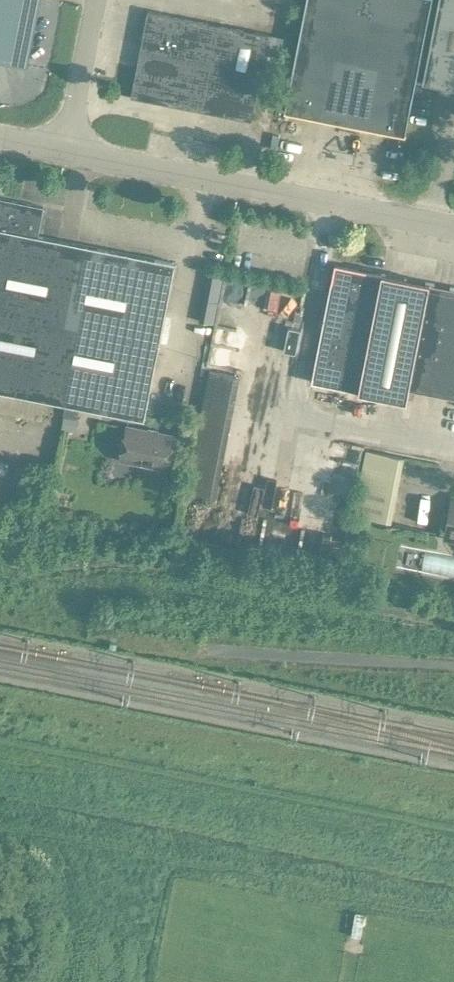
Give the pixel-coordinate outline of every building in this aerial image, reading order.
[(25,64),(38,0),(0,0),(0,59),(25,64)] [(404,134),(430,0),(306,0),(284,111),(404,134)] [(453,90),(453,0),(438,0),(421,84),(453,90)] [(139,49),(260,74),(267,34),(147,11),(139,49)] [(139,49),(130,97),(250,121),(260,74),(139,49)] [(143,420),(174,263),(37,236),(43,207),(0,199),(0,392),(143,420)] [(311,382),(358,391),(381,273),(334,264),(311,382)] [(428,283),(381,273),(358,391),(357,397),(404,407),(408,388),(428,283)] [(428,283),(408,388),(453,397),(453,288),(428,283)] [(274,284),(270,310),(285,312),(289,286),(274,284)] [(250,308),(270,309),(270,285),(251,285),(250,308)] [(209,491),(222,363),(191,360),(178,487),(209,491)] [(166,470),(173,436),(126,426),(119,460),(166,470)] [(343,490),(351,438),(326,434),(319,487),(343,490)] [(362,450),(350,516),(390,523),(402,457),(362,450)] [(452,498),(444,538),(453,540),(453,498),(452,498)] [(276,541),(293,541),(292,515),(276,515),(276,541)]
